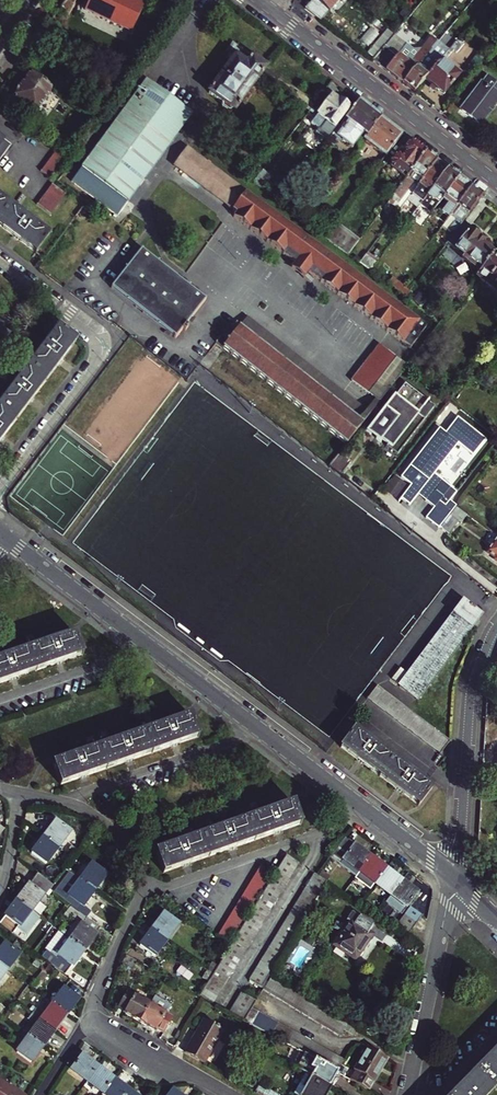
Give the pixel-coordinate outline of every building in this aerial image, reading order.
[(133,29),(146,2),(142,0),(90,0),(86,7),(133,29)] [(305,8),(320,19),(339,0),(313,0),(305,8)] [(370,46),(381,33),(373,26),(362,39),(370,46)] [(440,60),(425,79),(431,84),(429,87),(433,91),(436,88),(443,94),(458,74),(442,61),(452,49),(456,52),(463,43),(458,38),(445,54),(440,60)] [(277,82),(281,77),(233,42),(226,51),(235,57),(211,92),(224,101),(224,105),(230,110),(234,109),(234,108),(236,110),(263,72),(277,82)] [(410,66),(385,45),(372,60),(403,83),(430,51),(431,49),(425,44),(412,60),(413,62),(410,66)] [(436,56),(430,51),(403,83),(414,92),(425,79),(440,60),(445,54),(441,50),(436,56)] [(53,89),(31,72),(13,96),(36,113),(53,89)] [(487,76),(482,82),(481,81),(460,109),(481,125),(496,104),(496,83),(487,76)] [(145,82),(71,181),(118,215),(191,116),(145,82)] [(342,122),(350,111),(348,109),(339,102),(339,103),(331,97),(312,123),(319,129),(326,121),(334,127),(340,121),(342,122)] [(350,111),(342,122),(328,141),(333,145),(337,140),(340,141),(342,139),(350,145),(353,145),(363,132),(367,135),(380,117),(359,101),(350,111)] [(402,134),(380,117),(367,135),(366,136),(367,141),(385,156),(402,134)] [(10,144),(0,137),(0,158),(10,144)] [(392,167),(406,178),(425,152),(411,141),(403,151),(406,154),(402,158),(399,156),(394,157),(390,162),(392,167)] [(246,193),(247,192),(223,174),(187,147),(174,165),(233,209),(232,210),(233,210),(246,193)] [(52,158),(64,167),(69,160),(57,151),(52,158)] [(396,213),(412,193),(436,160),(425,152),(406,178),(388,201),(393,205),(390,209),(396,213)] [(64,167),(52,158),(47,165),(59,174),(64,167)] [(436,160),(412,193),(423,201),(430,192),(436,183),(447,169),(436,160)] [(59,174),(47,165),(42,172),(54,181),(59,174)] [(458,177),(447,169),(436,183),(430,192),(423,201),(421,204),(424,207),(430,200),(434,199),(439,202),(444,196),(458,177)] [(272,177),(263,170),(254,182),(263,188),(272,177)] [(471,187),(458,177),(444,196),(457,206),(463,197),(471,187)] [(49,191),(60,200),(66,193),(54,184),(49,191)] [(463,197),(457,206),(444,222),(456,231),(463,222),(482,196),(471,187),(463,197)] [(44,198),(56,207),(60,200),(49,191),(44,198)] [(246,193),(233,210),(236,213),(233,217),(288,258),(285,263),(311,283),(315,278),(411,349),(426,327),(246,193)] [(0,198),(0,226),(36,252),(50,235),(0,198)] [(38,205),(50,214),(56,207),(44,198),(38,205)] [(485,239),(463,222),(456,231),(448,242),(464,254),(462,257),(480,271),(494,253),(482,243),(485,239)] [(358,240),(334,223),(324,236),(347,254),(348,254),(358,240)] [(205,298),(141,250),(113,288),(177,337),(205,298)] [(494,253),(480,271),(476,276),(496,292),(496,255),(494,253)] [(375,264),(364,256),(359,262),(370,270),(375,264)] [(394,289),(406,298),(411,291),(399,282),(394,289)] [(362,423),(370,413),(247,316),(240,326),(362,423)] [(362,423),(240,326),(237,329),(232,326),(218,343),(225,348),(346,444),(362,423)] [(13,425),(76,341),(59,328),(0,406),(0,442),(13,425)] [(352,381),(379,401),(405,368),(408,365),(381,344),(352,381)] [(437,403),(406,379),(369,427),(388,442),(386,444),(398,453),(437,403)] [(473,455),(486,439),(458,417),(446,433),(439,428),(401,477),(411,485),(401,498),(411,506),(459,444),(473,455)] [(351,461),(340,452),(334,460),(329,466),(340,474),(351,461)] [(399,495),(408,483),(393,472),(385,484),(399,495)] [(450,514),(450,513),(439,505),(429,518),(440,527),(450,514)] [(460,522),(466,514),(456,506),(450,513),(450,514),(451,515),(441,528),(448,534),(458,520),(460,522)] [(490,531),(487,535),(494,541),(496,558),(495,559),(496,561),(496,536),(490,531)] [(454,614),(471,627),(482,615),(464,601),(454,614)] [(471,627),(454,614),(400,685),(417,698),(471,627)] [(83,655),(76,634),(0,660),(0,684),(83,655)] [(369,698),(375,703),(384,691),(378,685),(369,698)] [(384,691),(375,703),(382,708),(391,696),(384,691)] [(382,708),(389,713),(398,701),(391,696),(382,708)] [(398,701),(389,713),(395,718),(404,706),(398,701)] [(411,711),(404,706),(395,718),(402,723),(411,711)] [(417,716),(411,711),(402,723),(408,728),(417,716)] [(61,784),(199,737),(192,716),(54,763),(61,784)] [(408,728),(415,733),(424,721),(417,716),(408,728)] [(415,733),(421,737),(431,726),(424,721),(415,733)] [(421,737),(428,743),(437,731),(431,726),(421,737)] [(432,788),(354,729),(341,747),(419,806),(432,788)] [(437,731),(428,743),(435,748),(444,736),(437,731)] [(450,741),(444,736),(435,748),(441,753),(450,741)] [(164,873),(301,824),(294,803),(156,851),(164,873)] [(57,821),(44,837),(58,847),(68,833),(70,831),(57,821)] [(74,838),(68,833),(58,847),(63,851),(74,838)] [(92,840),(99,846),(103,841),(96,835),(92,840)] [(46,863),(58,847),(44,837),(32,853),(46,863)] [(344,859),(361,871),(371,857),(345,837),(331,856),(341,864),(344,859)] [(73,858),(79,851),(74,847),(68,855),(73,858)] [(73,858),(68,855),(63,861),(68,865),(71,861),(73,858)] [(287,855),(285,859),(297,866),(300,863),(287,855)] [(376,883),(387,869),(371,857),(361,871),(356,878),(371,889),(376,883)] [(285,859),(281,865),(294,873),(297,866),(285,859)] [(68,865),(65,868),(70,872),(76,865),(71,861),(68,865)] [(85,864),(75,876),(94,890),(106,874),(93,864),(90,868),(85,864)] [(261,865),(256,873),(269,881),(274,873),(261,865)] [(281,865),(277,871),(290,879),(294,873),(281,865)] [(65,868),(60,876),(76,887),(70,895),(55,883),(53,885),(49,890),(71,906),(100,928),(105,922),(83,905),(94,890),(75,876),(70,872),(65,868)] [(392,895),(402,881),(387,869),(376,883),(392,895)] [(277,871),(273,877),(286,885),(290,879),(277,871)] [(269,881),(256,873),(252,880),(265,888),(269,881)] [(45,896),(49,890),(53,885),(37,874),(18,900),(31,910),(39,916),(46,907),(38,901),(43,894),(45,896)] [(315,874),(311,881),(323,889),(328,882),(315,874)] [(286,885),(273,877),(269,883),(282,892),(286,885)] [(265,888),(252,880),(248,887),(261,895),(265,888)] [(311,881),(307,888),(319,896),(323,889),(311,881)] [(418,893),(402,881),(392,895),(408,907),(409,905),(418,893)] [(282,892),(269,883),(265,890),(278,898),(282,892)] [(261,895),(248,887),(243,894),(256,902),(261,895)] [(307,888),(303,893),(316,901),(319,896),(307,888)] [(278,898),(265,890),(261,897),(274,905),(278,898)] [(303,893),(299,900),(312,907),(316,901),(303,893)] [(256,902),(243,894),(239,901),(252,909),(256,902)] [(412,907),(409,905),(408,907),(392,895),(387,901),(405,915),(406,914),(412,907)] [(274,905),(261,897),(258,902),(271,910),(274,905)] [(19,926),(31,910),(18,900),(0,924),(22,940),(28,932),(19,926)] [(295,906),(308,914),(312,907),(299,900),(295,906)] [(252,909),(239,901),(235,908),(248,916),(252,909)] [(258,902),(254,909),(267,916),(271,910),(258,902)] [(85,950),(100,928),(71,906),(65,915),(70,919),(72,916),(77,920),(66,934),(72,938),(71,939),(85,950)] [(295,906),(292,912),(304,920),(308,914),(295,906)] [(418,922),(423,915),(412,907),(406,914),(418,922)] [(248,916),(235,908),(231,915),(243,923),(248,916)] [(254,909),(251,914),(263,922),(267,916),(254,909)] [(292,912),(288,918),(300,926),(304,920),(292,912)] [(351,923),(336,946),(357,960),(358,958),(360,957),(362,956),(363,953),(363,951),(372,936),(370,934),(375,927),(354,912),(348,921),(351,923)] [(166,914),(153,930),(167,940),(179,923),(166,914)] [(251,914),(247,921),(259,929),(263,922),(251,914)] [(401,921),(413,929),(418,922),(406,914),(405,915),(401,921)] [(239,930),(243,923),(231,915),(226,922),(239,930)] [(288,918),(284,925),(296,933),(300,926),(288,918)] [(259,929),(247,921),(243,927),(255,935),(259,929)] [(396,928),(408,936),(413,929),(401,921),(396,928)] [(239,930),(226,922),(222,929),(235,937),(239,930)] [(53,926),(48,923),(43,930),(48,934),(53,926)] [(280,931),(293,939),(296,933),(284,925),(280,931)] [(255,935),(243,927),(239,934),(252,941),(255,935)] [(235,937),(222,929),(218,936),(230,944),(235,937)] [(155,956),(167,940),(153,930),(141,946),(155,956)] [(289,945),(293,939),(280,931),(276,937),(289,945)] [(239,934),(235,939),(248,947),(252,941),(239,934)] [(85,950),(71,939),(66,936),(56,950),(61,954),(53,965),(66,975),(85,950)] [(276,937),(273,943),(285,951),(289,945),(276,937)] [(235,939),(231,945),(244,953),(248,947),(235,939)] [(35,950),(40,954),(45,947),(40,943),(35,950)] [(273,943),(269,949),(282,957),(285,951),(273,943)] [(0,951),(0,965),(7,970),(19,954),(6,944),(0,951)] [(231,945),(227,952),(240,960),(244,953),(231,945)] [(265,955),(278,963),(282,957),(269,949),(265,955)] [(227,952),(224,958),(236,966),(240,960),(227,952)] [(265,955),(261,962),(274,970),(278,963),(265,955)] [(138,962),(127,956),(123,963),(134,969),(138,962)] [(220,964),(232,972),(236,966),(224,958),(220,964)] [(213,962),(208,970),(214,974),(216,971),(219,966),(213,962)] [(274,970),(261,962),(257,968),(270,976),(274,970)] [(228,979),(232,972),(220,964),(219,966),(216,971),(228,979)] [(257,968),(253,974),(266,982),(270,976),(257,968)] [(203,978),(209,982),(212,977),(214,974),(208,970),(203,978)] [(212,977),(225,985),(228,979),(216,971),(214,974),(212,977)] [(250,980),(262,988),(266,982),(253,974),(250,980)] [(221,991),(225,985),(212,977),(209,982),(208,983),(221,991)] [(271,994),(279,981),(272,977),(265,990),(271,994)] [(39,982),(34,978),(28,985),(34,989),(39,982)] [(277,997),(284,985),(279,981),(271,994),(277,997)] [(208,983),(204,990),(217,998),(221,991),(208,983)] [(283,1001),(291,989),(284,985),(277,997),(283,1001)] [(53,1004),(66,1014),(78,998),(65,988),(53,1004)] [(283,1001),(290,1005),(297,993),(291,989),(283,1001)] [(200,996),(204,998),(213,1004),(217,998),(204,990),(200,996)] [(140,1022),(151,1003),(135,994),(134,995),(127,991),(118,1007),(125,1011),(124,1013),(140,1022)] [(242,992),(238,999),(253,1008),(257,1001),(242,992)] [(290,1005),(296,1009),(304,997),(297,993),(290,1005)] [(304,997),(296,1009),(303,1013),(310,1000),(304,997)] [(253,1008),(238,999),(234,1005),(249,1015),(253,1008)] [(309,1017),(316,1004),(310,1000),(303,1013),(309,1017)] [(151,1003),(140,1022),(156,1031),(157,1029),(164,1033),(173,1017),(166,1013),(167,1012),(151,1003)] [(41,1019),(55,1029),(66,1014),(53,1004),(41,1019)] [(309,1017),(315,1021),(323,1008),(316,1004),(309,1017)] [(249,1015),(234,1005),(230,1013),(245,1021),(249,1015)] [(249,1015),(245,1021),(250,1024),(252,1025),(259,1012),(253,1008),(249,1015)] [(323,1008),(315,1021),(321,1024),(329,1012),(323,1008)] [(259,1012),(252,1025),(259,1029),(266,1016),(259,1012)] [(335,1016),(329,1012),(321,1024),(328,1028),(335,1016)] [(259,1029),(266,1032),(273,1019),(266,1016),(259,1029)] [(334,1032),(342,1020),(335,1016),(328,1028),(334,1032)] [(41,1019),(29,1036),(43,1046),(55,1029),(41,1019)] [(204,1019),(185,1052),(204,1063),(223,1030),(204,1019)] [(266,1032),(272,1036),(279,1023),(273,1019),(266,1032)] [(340,1036),(344,1030),(348,1024),(342,1020),(334,1032),(340,1036)] [(279,1023),(272,1036),(278,1039),(285,1027),(279,1023)] [(348,1024),(344,1030),(355,1036),(359,1030),(348,1024)] [(285,1027),(278,1039),(284,1043),(292,1030),(285,1027)] [(284,1043),(291,1046),(298,1034),(292,1030),(284,1043)] [(298,1034),(291,1046),(298,1050),(305,1037),(298,1034)] [(43,1046),(29,1036),(17,1052),(31,1062),(43,1046)] [(312,1041),(305,1037),(298,1050),(304,1053),(312,1041)] [(305,1054),(311,1057),(318,1045),(312,1041),(304,1053),(305,1054)] [(318,1045),(311,1057),(317,1060),(324,1048),(318,1045)] [(350,1079),(369,1090),(388,1058),(368,1046),(354,1070),(355,1070),(350,1079)] [(331,1052),(324,1048),(317,1060),(324,1064),(331,1052)] [(331,1052),(324,1064),(331,1068),(337,1055),(331,1052)] [(455,1094),(488,1094),(496,1086),(496,1052),(455,1094)] [(297,1068),(309,1075),(330,1086),(338,1072),(331,1068),(324,1064),(317,1060),(311,1057),(305,1054),(297,1068)] [(88,1080),(98,1067),(82,1055),(72,1068),(88,1080)] [(331,1068),(338,1072),(345,1060),(337,1055),(331,1068)] [(98,1067),(88,1080),(104,1092),(114,1079),(98,1067)] [(332,1087),(330,1086),(309,1075),(303,1086),(305,1087),(301,1094),(327,1094),(332,1087)] [(11,1086),(0,1079),(0,1094),(5,1094),(11,1086)] [(104,1092),(107,1094),(127,1094),(130,1091),(114,1079),(104,1092)] [(11,1086),(25,1094),(27,1094),(29,1091),(14,1081),(11,1086)] [(256,1093),(260,1094),(279,1094),(261,1085),(256,1093)] [(5,1094),(25,1094),(11,1086),(5,1094)]
